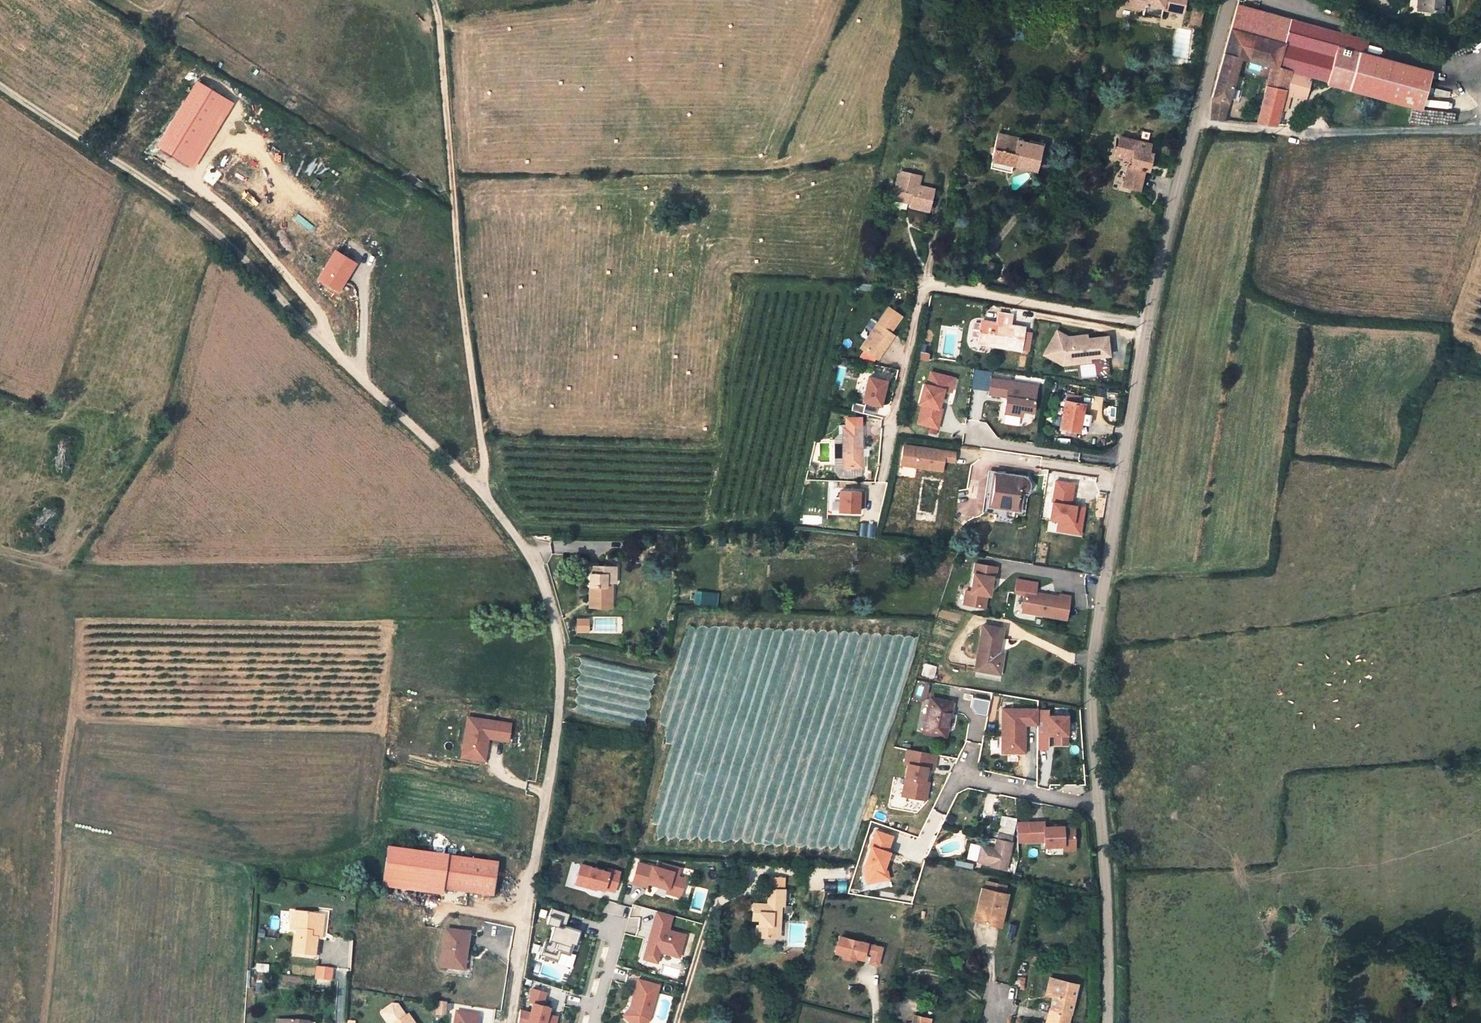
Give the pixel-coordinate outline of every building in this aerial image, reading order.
[(1132,9),(1144,11),(1143,16),(1160,19),(1162,10),(1182,13),(1185,0),(1124,0),(1132,2),(1132,4),(1133,4),(1132,9)] [(1421,11),(1441,12),(1441,0),(1421,0),(1421,11)] [(1199,11),(1188,9),(1186,23),(1197,25),(1199,11)] [(1333,39),(1234,11),(1229,30),(1328,56),(1333,39)] [(1210,98),(1226,103),(1238,59),(1270,67),(1265,86),(1283,90),(1285,84),(1306,87),(1309,77),(1325,81),(1332,57),(1328,56),(1229,30),(1210,98)] [(1419,109),(1429,71),(1356,52),(1346,90),(1419,109)] [(233,103),(199,82),(160,146),(194,167),(233,103)] [(1282,95),(1288,96),(1290,90),(1304,94),(1306,87),(1285,84),(1283,90),(1265,86),(1255,123),(1274,125),(1278,109),(1282,95)] [(1303,100),(1304,94),(1290,90),(1288,96),(1303,100)] [(1278,109),(1284,111),(1288,96),(1282,95),(1278,109)] [(1208,120),(1221,121),(1226,103),(1210,98),(1208,120)] [(992,161),(1013,166),(1035,171),(1041,147),(1018,142),(1018,139),(998,134),(992,161)] [(1119,137),(1117,146),(1121,147),(1119,157),(1131,159),(1129,168),(1126,168),(1123,180),(1131,183),(1130,188),(1139,190),(1143,170),(1147,170),(1148,165),(1150,154),(1147,153),(1149,145),(1119,137)] [(1011,173),(1013,166),(992,161),(990,168),(1011,173)] [(909,207),(927,212),(932,190),(895,181),(891,199),(910,204),(909,207)] [(335,249),(321,278),(343,289),(357,260),(335,249)] [(879,326),(890,334),(901,317),(888,308),(877,325),(879,326)] [(1003,325),(1003,326),(1010,328),(1012,314),(998,311),(996,323),(1003,325)] [(977,340),(991,343),(991,345),(1020,350),(1024,330),(1010,328),(1003,326),(1003,325),(996,323),(980,320),(980,323),(974,322),(972,336),(978,337),(977,340)] [(861,347),(864,349),(879,326),(877,325),(861,347)] [(890,334),(879,326),(864,349),(877,358),(888,343),(893,335),(890,334)] [(1066,338),(1055,332),(1046,349),(1061,357),(1062,365),(1090,362),(1089,358),(1109,355),(1107,336),(1089,339),(1087,339),(1087,342),(1085,343),(1079,339),(1078,336),(1066,338)] [(1085,343),(1087,342),(1087,339),(1089,339),(1088,334),(1078,336),(1079,339),(1085,343)] [(1061,357),(1046,349),(1043,355),(1062,365),(1061,357)] [(1095,373),(1107,373),(1107,358),(1094,358),(1095,373)] [(954,378),(931,372),(927,384),(924,383),(919,403),(922,404),(917,424),(937,429),(942,410),(938,409),(943,390),(951,392),(954,378)] [(888,381),(869,377),(864,401),(882,406),(884,398),(888,381)] [(1038,385),(991,378),(989,394),(1009,397),(1009,400),(1006,399),(1004,413),(1022,415),(1023,410),(1033,412),(1038,385)] [(1065,401),(1078,404),(1080,396),(1061,392),(1059,400),(1065,401)] [(1083,405),(1078,404),(1065,401),(1060,428),(1078,432),(1083,405)] [(843,468),(861,468),(861,428),(843,428),(843,433),(843,468)] [(861,468),(843,468),(843,433),(833,434),(833,470),(835,474),(839,477),(844,478),(861,478),(861,468)] [(955,453),(904,445),(901,465),(942,471),(943,460),(954,461),(955,453)] [(1026,481),(1025,479),(1024,478),(1022,477),(990,473),(985,512),(1014,516),(1015,513),(1023,513),(1026,494),(1023,493),(1025,491),(1027,488),(1028,486),(1027,483),(1026,481)] [(1053,532),(1079,535),(1083,505),(1070,503),(1073,482),(1050,479),(1044,520),(1054,522),(1053,532)] [(835,489),(834,512),(857,512),(857,489),(835,489)] [(996,567),(975,564),(970,592),(965,591),(963,604),(984,607),(986,595),(987,590),(990,590),(992,577),(994,577),(996,567)] [(606,596),(607,582),(613,582),(614,582),(615,567),(590,566),(589,595),(606,596)] [(1027,591),(1037,593),(1038,584),(1017,581),(1016,592),(1026,594),(1027,591)] [(695,591),(694,605),(719,605),(719,591),(695,591)] [(1037,593),(1027,591),(1026,594),(1023,612),(1067,619),(1071,596),(1061,595),(1060,597),(1037,593)] [(590,618),(578,618),(578,632),(590,632),(590,618)] [(975,669),(999,674),(1001,661),(997,660),(998,651),(1002,629),(983,625),(975,669)] [(989,714),(992,700),(974,696),(971,710),(989,714)] [(923,732),(945,736),(950,709),(948,709),(949,702),(930,697),(923,732)] [(1038,709),(1002,708),(1002,742),(1005,742),(1009,745),(1009,752),(1017,752),(1024,753),(1025,724),(1037,725),(1038,710),(1038,709)] [(1048,710),(1038,710),(1037,725),(1038,728),(1047,728),(1047,735),(1054,735),(1054,744),(1067,744),(1067,715),(1048,715),(1048,710)] [(983,738),(988,714),(972,711),(967,735),(983,738)] [(470,719),(461,757),(478,761),(482,744),(487,745),(488,741),(508,745),(512,728),(470,719)] [(1005,742),(1002,742),(1001,752),(1009,752),(1009,745),(1005,742)] [(936,754),(907,748),(904,763),(907,764),(905,778),(902,795),(925,799),(928,782),(924,781),(926,767),(933,768),(936,754)] [(1001,816),(999,825),(998,832),(1012,835),(1015,819),(1001,816)] [(1042,824),(1028,824),(1028,843),(1042,843),(1043,848),(1062,848),(1062,852),(1073,852),(1073,830),(1061,830),(1061,828),(1042,829),(1042,824)] [(863,867),(867,882),(879,879),(877,870),(877,868),(882,870),(884,863),(888,852),(886,851),(891,836),(875,830),(870,846),(863,867)] [(1012,835),(998,832),(997,839),(1010,842),(1012,835)] [(997,839),(996,842),(993,857),(991,865),(1003,868),(1005,860),(1007,860),(1010,842),(997,839)] [(993,857),(996,842),(988,840),(985,855),(993,857)] [(495,857),(449,850),(384,841),(378,886),(443,895),(445,880),(491,887),(495,857)] [(638,862),(632,883),(647,887),(648,883),(653,884),(654,882),(657,883),(657,885),(668,888),(666,893),(680,897),(685,878),(678,876),(680,868),(663,863),(661,868),(652,865),(652,866),(638,862)] [(877,870),(879,879),(887,878),(884,863),(882,870),(877,868),(877,870)] [(618,892),(622,870),(580,864),(576,886),(618,892)] [(994,914),(1002,916),(1006,894),(982,888),(975,919),(992,923),(994,914)] [(753,919),(758,919),(762,919),(761,936),(778,937),(780,905),(784,905),(785,890),(771,890),(770,906),(765,906),(765,903),(754,903),(753,919)] [(302,950),(303,923),(303,907),(282,906),(282,919),(280,949),(302,950)] [(548,948),(575,954),(581,929),(567,926),(571,913),(551,908),(547,923),(554,925),(548,948)] [(672,915),(657,911),(650,934),(653,935),(652,938),(649,940),(644,959),(657,962),(660,951),(679,957),(685,935),(668,930),(672,915)] [(1000,925),(1002,916),(994,914),(992,923),(1000,925)] [(447,967),(450,953),(456,954),(460,932),(434,928),(427,964),(447,967)] [(881,948),(839,937),(835,953),(842,954),(841,957),(854,960),(854,957),(862,959),(863,952),(871,954),(869,964),(877,966),(881,948)] [(447,967),(453,968),(456,954),(450,953),(447,967)] [(306,974),(322,975),(322,965),(307,964),(306,974)] [(1049,978),(1046,994),(1044,993),(1041,1009),(1049,1011),(1046,1022),(1068,1022),(1076,984),(1049,978)] [(625,1018),(630,1022),(645,1022),(648,1020),(657,985),(637,980),(630,1004),(634,1005),(632,1011),(625,1018)] [(531,987),(527,1001),(531,1002),(541,1004),(544,991),(531,987)] [(525,1022),(553,1022),(555,1016),(546,1013),(546,1011),(544,1011),(545,1005),(541,1004),(531,1002),(528,1012),(525,1022)] [(437,1003),(436,1014),(446,1015),(447,1003),(437,1003)] [(622,1015),(625,1018),(632,1011),(634,1005),(630,1004),(629,1009),(622,1015)] [(518,1022),(519,1022),(525,1022),(528,1012),(520,1009),(518,1022)] [(386,1022),(405,1022),(401,1013),(385,1020),(386,1022)] [(449,1013),(448,1022),(469,1022),(471,1017),(449,1013)]
